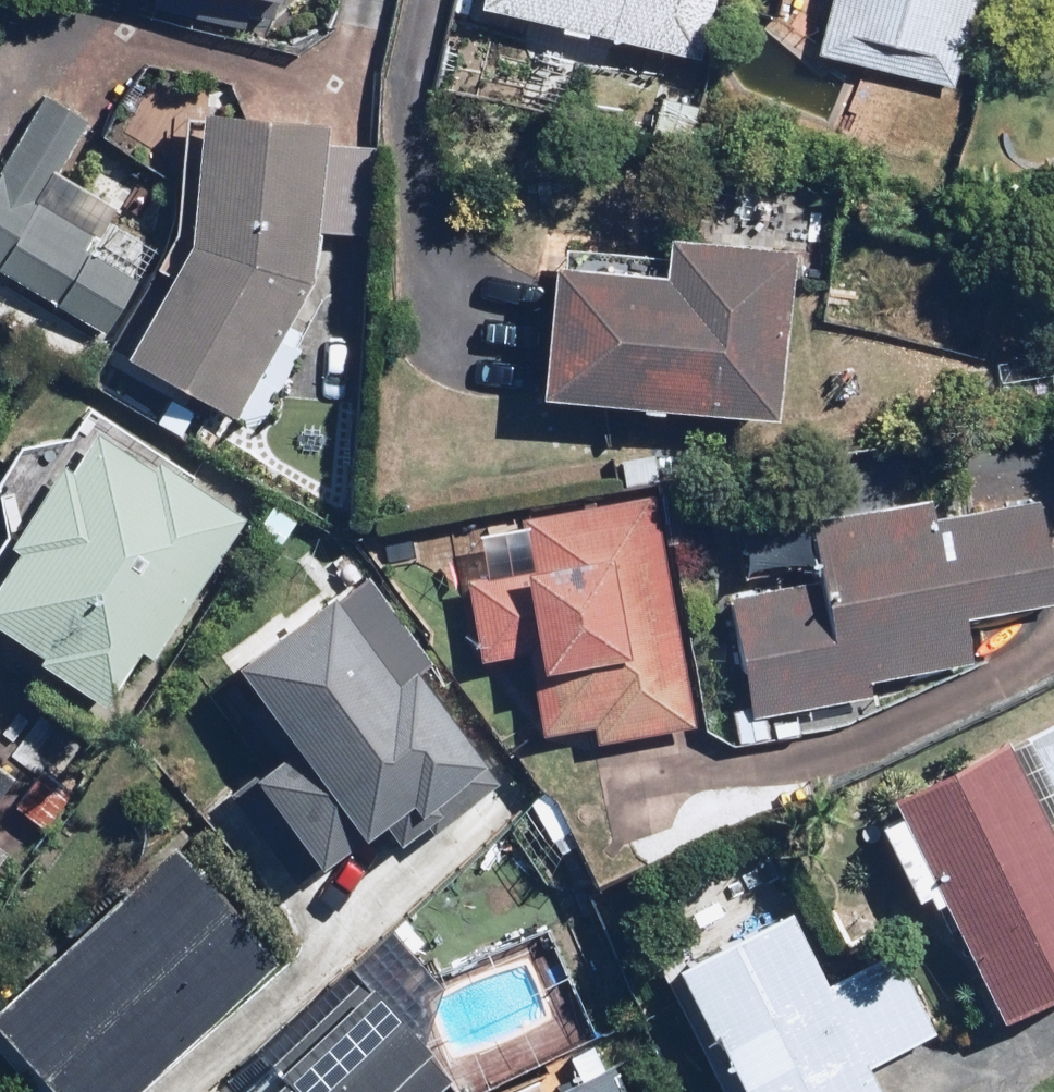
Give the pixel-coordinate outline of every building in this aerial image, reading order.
[(245,15),(248,0),(179,0),(245,15)] [(487,24),(718,73),(734,0),(492,0),(487,24)] [(821,56),(950,90),(974,0),(835,0),(821,56)] [(109,332),(143,275),(98,249),(119,213),(59,177),(90,125),(44,97),(0,170),(0,268),(3,270),(109,332)] [(332,122),(208,111),(196,242),(132,359),(239,421),(318,280),(321,251),(332,122)] [(545,397),(784,419),(800,250),(672,238),(668,276),(557,265),(545,397)] [(13,531),(0,552),(0,630),(114,699),(143,652),(166,667),(260,511),(88,407),(66,443),(62,442),(58,442),(54,441),(50,441),(47,442),(43,442),(39,443),(35,444),(31,446),(28,447),(24,449),(21,451),(18,454),(15,456),(12,459),(10,462),(8,465),(6,469),(4,472),(2,476),(1,479),(0,483),(0,484),(0,505),(0,506),(1,510),(3,514),(4,518),(6,521),(8,524),(10,528),(13,531)] [(534,647),(548,734),(600,726),(602,738),(692,724),(656,493),(528,513),(530,526),(451,538),(470,657),(534,647)] [(1042,499),(946,514),(944,502),(818,521),(828,584),(732,598),(750,716),(876,698),(874,686),(979,671),(971,618),(1053,606),(1053,582),(1042,499)] [(306,887),(380,832),(397,855),(501,777),(469,734),(423,673),(433,666),(366,577),(246,666),(270,699),(254,711),(287,755),(236,793),(306,887)] [(1008,740),(1053,828),(1053,717),(1008,740)] [(109,749),(66,724),(16,813),(59,837),(109,749)] [(1008,740),(897,798),(1014,1021),(1053,1001),(1053,828),(1008,740)] [(0,766),(0,800),(16,777),(0,766)] [(16,847),(0,835),(0,870),(16,847)] [(284,954),(177,845),(0,1017),(0,1023),(10,1033),(0,1043),(0,1045),(45,1091),(142,1091),(284,954)] [(874,1066),(938,1033),(894,949),(831,983),(793,911),(672,974),(734,1091),(888,1091),(874,1066)] [(223,1091),(427,1091),(450,1072),(358,970),(223,1091)] [(587,1008),(462,1066),(474,1091),(626,1091),(587,1008)]
